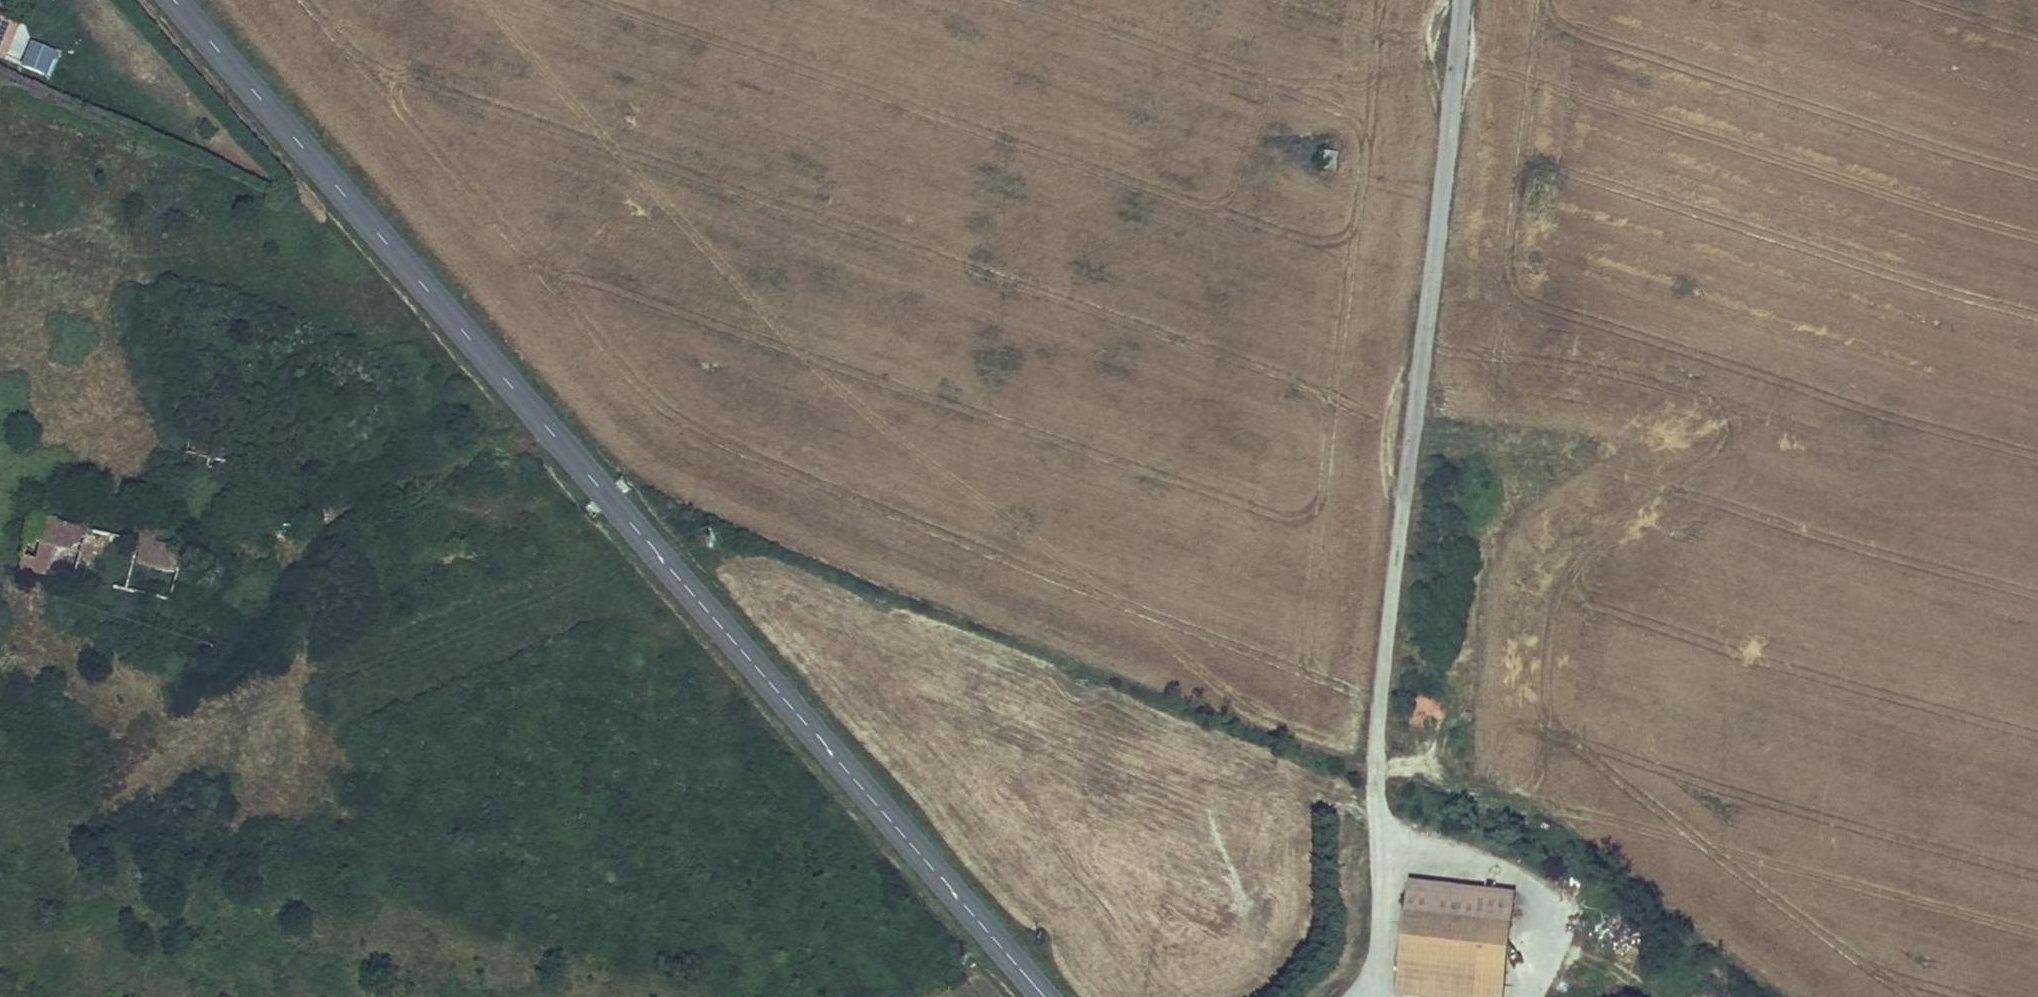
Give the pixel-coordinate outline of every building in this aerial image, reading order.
[(0,21),(0,56),(3,57),(14,26),(0,21)] [(31,38),(21,62),(49,74),(59,50),(31,38)] [(1335,167),(1336,151),(1320,150),(1319,166),(1335,167)] [(230,450),(187,442),(182,465),(225,473),(230,450)] [(144,519),(40,494),(32,523),(109,540),(96,586),(170,604),(174,583),(185,586),(188,575),(178,572),(182,554),(139,543),(144,519)] [(187,529),(144,519),(139,543),(182,554),(187,529)] [(109,540),(32,523),(19,568),(96,586),(109,540)] [(1397,995),(1423,996),(1488,996),(1498,900),(1407,892),(1397,995)]
